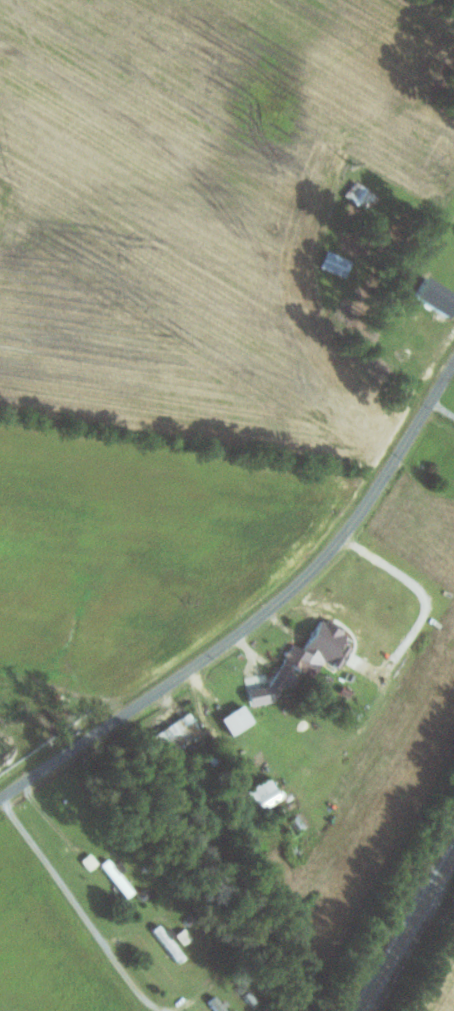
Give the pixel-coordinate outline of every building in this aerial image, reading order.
[(354,180),(378,199),(366,214),(342,194),(354,180)] [(325,250),(351,261),(343,279),(318,267),(325,250)] [(423,278),(453,297),(453,304),(453,316),(447,312),(444,317),(411,296),(423,278)] [(293,643),(287,656),(281,666),(276,667),(269,681),(270,685),(247,689),(250,706),(274,702),(281,689),(295,686),(297,683),(294,668),(313,678),(323,661),(338,670),(346,656),(351,647),(344,643),(349,634),(321,619),(305,650),(293,643)] [(231,735),(254,723),(246,706),(222,717),(231,735)] [(152,734),(163,756),(204,736),(192,713),(152,734)] [(247,791),(260,812),(283,798),(271,777),(247,791)] [(295,835),(306,827),(298,814),(286,823),(295,835)] [(186,957),(160,923),(153,929),(178,963),(186,957)] [(176,934),(184,944),(193,936),(185,926),(176,934)] [(217,995),(210,1000),(218,1010),(229,1010),(217,995)]
